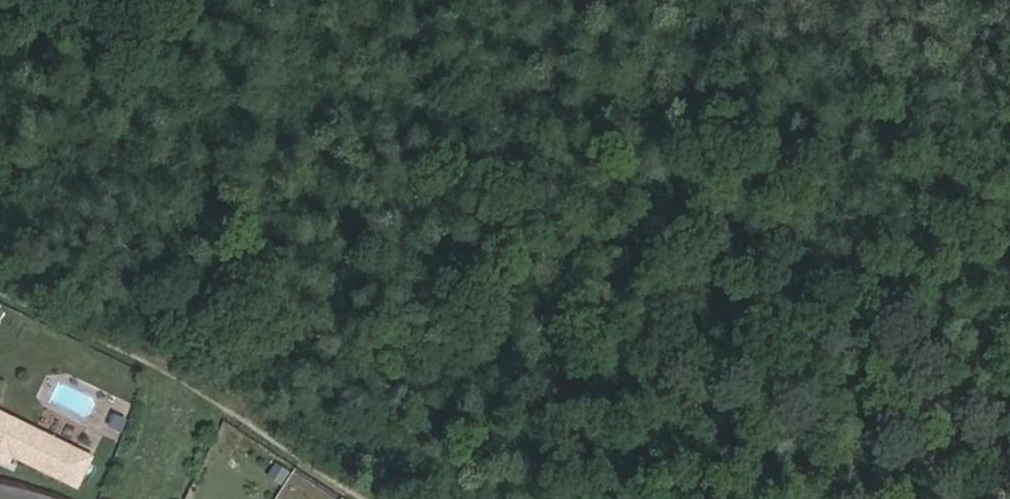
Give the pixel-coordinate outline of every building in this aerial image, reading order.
[(8,462),(13,453),(78,485),(91,457),(0,412),(0,458),(8,462)]
